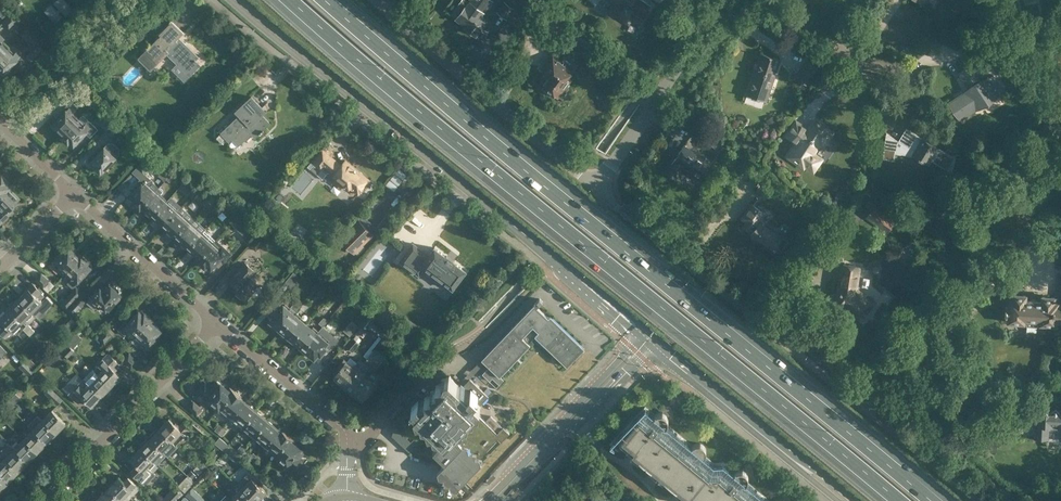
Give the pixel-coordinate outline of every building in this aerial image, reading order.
[(475,31),(485,18),(480,14),(482,11),(490,0),(462,0),(459,4),(451,14),(475,31)] [(542,2),(539,0),(505,0),(497,11),(516,24),(525,10),(533,15),(542,2)] [(616,2),(611,10),(628,21),(633,13),(641,19),(650,5),(643,0),(614,0),(616,2)] [(10,13),(2,22),(9,29),(17,20),(10,13)] [(199,56),(180,37),(183,33),(173,23),(140,57),(152,68),(158,61),(157,60),(168,49),(170,52),(169,53),(177,62),(172,67),(185,79),(190,74),(201,64),(196,59),(199,56)] [(11,44),(0,33),(0,34),(0,54),(7,47),(11,44)] [(25,57),(31,64),(45,51),(39,45),(25,57)] [(809,46),(805,53),(812,58),(817,52),(809,46)] [(7,47),(0,54),(0,71),(3,75),(9,69),(7,67),(14,61),(18,65),(23,60),(19,56),(21,54),(16,50),(15,51),(14,51),(12,53),(7,47)] [(748,86),(746,92),(766,99),(768,93),(779,58),(762,53),(758,64),(759,64),(758,69),(757,68),(756,70),(754,69),(748,86)] [(543,75),(544,77),(545,78),(541,85),(545,88),(544,88),(545,89),(546,91),(549,93),(551,93),(552,94),(552,93),(557,97),(557,96),(558,97),(571,80),(567,77),(576,65),(569,59),(565,64),(552,55),(546,63),(550,66),(543,75)] [(992,74),(982,81),(971,64),(959,72),(970,89),(950,102),(954,109),(952,109),(959,120),(981,105),(982,107),(994,99),(993,98),(1003,91),(992,74)] [(814,74),(802,66),(794,76),(807,85),(814,74)] [(73,99),(81,91),(75,84),(66,93),(73,99)] [(222,132),(216,137),(221,142),(227,136),(231,140),(234,137),(241,144),(253,132),(257,136),(262,132),(266,129),(265,128),(271,123),(263,115),(267,111),(252,95),(235,111),(239,115),(222,131),(222,132)] [(63,134),(79,118),(73,112),(78,107),(71,100),(66,104),(69,107),(61,115),(60,114),(57,117),(54,114),(48,119),(63,134)] [(103,127),(111,118),(105,112),(97,120),(103,127)] [(91,136),(99,128),(84,113),(79,118),(63,134),(62,136),(68,142),(70,141),(74,145),(87,132),(91,136)] [(111,118),(103,127),(104,127),(104,126),(108,130),(107,131),(112,135),(116,132),(120,127),(115,122),(111,118)] [(774,118),(767,122),(770,127),(777,123),(774,118)] [(819,142),(820,143),(824,142),(831,133),(824,128),(823,125),(820,122),(817,123),(813,121),(807,130),(796,123),(788,135),(799,142),(790,154),(792,155),(792,156),(792,157),(793,158),(793,159),(794,159),(794,160),(796,161),(797,162),(798,162),(800,163),(802,163),(803,163),(813,169),(818,162),(817,158),(811,154),(819,142)] [(120,127),(116,132),(121,137),(126,132),(120,127)] [(696,127),(691,134),(704,143),(709,136),(696,127)] [(925,163),(928,159),(951,173),(955,158),(938,148),(937,149),(934,148),(934,147),(934,146),(933,145),(932,144),(931,143),(929,142),(928,141),(927,141),(925,141),(923,141),(920,139),(921,137),(905,128),(897,142),(894,141),(894,138),(886,133),(882,159),(894,160),(895,152),(910,154),(925,163)] [(112,166),(118,159),(117,158),(120,155),(121,153),(121,150),(120,148),(115,143),(112,143),(110,143),(108,144),(105,147),(92,160),(96,165),(95,166),(101,172),(110,163),(112,166)] [(683,145),(665,172),(675,179),(681,168),(699,180),(712,162),(695,151),(694,152),(683,145)] [(342,165),(323,149),(308,166),(318,174),(320,172),(341,189),(346,183),(358,193),(369,179),(346,160),(342,165)] [(143,173),(153,163),(147,157),(137,167),(143,173)] [(733,158),(727,166),(732,169),(738,161),(733,158)] [(164,169),(159,174),(165,179),(170,173),(164,169)] [(157,190),(160,186),(154,181),(154,180),(146,172),(137,182),(140,184),(130,195),(134,199),(132,201),(140,209),(142,206),(143,206),(142,206),(157,190)] [(175,176),(171,173),(166,178),(170,182),(175,176)] [(8,188),(10,186),(6,182),(8,181),(1,174),(0,175),(0,196),(8,188)] [(142,206),(143,206),(147,210),(147,213),(150,216),(153,215),(153,216),(167,200),(162,195),(165,192),(164,190),(160,186),(157,190),(142,206)] [(197,191),(193,187),(188,193),(192,197),(197,191)] [(0,196),(0,211),(0,224),(13,211),(10,208),(19,199),(8,188),(0,196)] [(206,206),(211,201),(208,197),(203,203),(206,206)] [(164,226),(178,210),(167,200),(153,216),(154,216),(154,219),(157,222),(160,222),(164,226)] [(211,201),(206,206),(210,210),(215,204),(211,201)] [(775,248),(782,253),(792,240),(779,230),(776,234),(760,222),(761,221),(760,220),(765,213),(752,203),(742,218),(748,222),(743,228),(751,233),(750,234),(756,238),(757,236),(775,249),(775,248)] [(178,238),(196,219),(182,206),(178,210),(164,226),(168,229),(168,232),(171,235),(174,235),(178,238)] [(237,218),(233,214),(228,219),(232,223),(237,218)] [(240,216),(233,224),(244,234),(251,226),(240,216)] [(188,248),(205,230),(206,228),(196,219),(178,238),(182,242),(182,245),(185,248),(188,247),(188,248)] [(341,238),(355,252),(373,234),(359,220),(341,238)] [(249,244),(259,232),(253,228),(243,239),(249,244)] [(199,258),(213,242),(216,239),(205,230),(188,248),(189,249),(189,251),(192,254),(195,254),(199,258)] [(259,232),(249,244),(257,251),(267,239),(266,239),(269,236),(263,231),(261,234),(259,232)] [(199,258),(197,260),(205,267),(207,265),(212,269),(221,258),(224,261),(232,253),(222,244),(219,247),(213,242),(199,258)] [(468,268),(442,249),(434,242),(426,252),(413,243),(400,261),(419,275),(425,267),(453,288),(468,268)] [(66,273),(80,257),(70,246),(65,252),(63,250),(50,264),(59,272),(60,272),(64,275),(66,273)] [(78,281),(91,267),(87,263),(89,261),(82,255),(80,257),(66,273),(71,278),(67,283),(74,289),(61,303),(67,308),(80,295),(82,292),(74,284),(78,280),(78,281)] [(257,272),(246,262),(229,280),(236,286),(234,288),(246,299),(252,292),(255,295),(257,295),(259,295),(260,294),(262,292),(263,290),(263,288),(262,287),(259,284),(260,284),(253,277),(257,272)] [(833,298),(845,307),(847,305),(859,314),(862,310),(863,311),(864,310),(863,309),(866,305),(869,308),(872,303),(873,303),(873,302),(874,301),(874,300),(874,299),(873,298),(873,297),(872,296),(872,295),(871,295),(870,295),(870,294),(869,294),(868,294),(867,294),(866,294),(865,295),(864,295),(864,296),(863,296),(855,290),(859,266),(843,264),(840,281),(838,282),(837,290),(839,291),(833,298)] [(301,277),(295,271),(282,286),(289,292),(301,277)] [(49,291),(54,285),(42,273),(36,279),(49,291)] [(40,319),(54,305),(42,293),(43,292),(32,282),(29,286),(29,287),(19,298),(36,316),(40,319)] [(93,296),(87,303),(94,309),(99,304),(105,310),(105,309),(106,310),(107,309),(109,311),(122,296),(119,294),(120,293),(119,292),(120,289),(117,286),(113,287),(112,285),(111,286),(108,283),(103,289),(102,288),(101,288),(100,288),(93,296)] [(1004,316),(1008,316),(1008,322),(1023,323),(1024,323),(1025,323),(1025,324),(1026,324),(1026,325),(1037,326),(1037,325),(1038,325),(1038,324),(1039,324),(1040,324),(1056,325),(1056,320),(1060,321),(1060,304),(1057,304),(1057,298),(1054,298),(1054,297),(1042,296),(1041,301),(1035,301),(1035,302),(1031,302),(1031,301),(1025,300),(1025,295),(1013,294),(1013,295),(1010,295),(1009,306),(1005,306),(1004,316)] [(80,295),(67,308),(73,314),(86,301),(80,295)] [(28,323),(36,316),(19,298),(9,308),(23,322),(25,320),(28,323)] [(549,317),(541,310),(542,309),(539,306),(544,301),(541,298),(482,358),(500,376),(501,375),(531,344),(523,337),(533,326),(539,331),(535,335),(567,366),(585,348),(551,315),(549,317)] [(274,316),(270,321),(275,325),(275,328),(279,330),(281,330),(282,330),(296,313),(300,308),(303,304),(296,299),(290,307),(285,303),(280,309),(278,308),(272,314),(274,316)] [(303,304),(300,308),(304,311),(310,305),(306,301),(303,304)] [(21,326),(20,325),(23,322),(9,308),(0,317),(0,318),(2,321),(0,323),(0,332),(6,338),(13,331),(14,332),(14,331),(15,332),(21,326)] [(143,314),(138,309),(134,314),(134,313),(129,318),(130,319),(127,322),(125,320),(118,329),(126,336),(130,331),(136,336),(150,320),(152,318),(145,312),(143,314)] [(296,313),(282,330),(286,334),(286,337),(290,340),(292,339),(293,340),(307,322),(296,313)] [(415,332),(419,326),(403,316),(395,327),(410,337),(414,332),(415,332)] [(328,320),(324,317),(319,323),(322,326),(323,326),(328,320)] [(150,320),(136,336),(140,340),(138,342),(146,349),(150,346),(158,337),(156,336),(161,330),(150,320)] [(359,325),(352,320),(344,330),(351,336),(359,325)] [(384,336),(388,332),(373,320),(369,324),(384,336)] [(318,331),(307,322),(293,340),(293,342),(297,345),(299,345),(303,349),(318,331)] [(27,332),(32,327),(28,323),(23,328),(27,332)] [(318,331),(303,349),(304,349),(304,352),(307,354),(310,354),(315,358),(319,353),(321,355),(326,348),(324,347),(325,346),(325,345),(330,350),(339,339),(323,326),(322,326),(318,331)] [(32,327),(27,332),(30,335),(35,330),(32,327)] [(358,340),(365,330),(361,327),(356,333),(358,334),(355,338),(354,337),(346,346),(353,352),(361,343),(358,340)] [(99,336),(104,342),(112,334),(107,329),(99,336)] [(59,350),(62,353),(63,352),(67,356),(74,350),(64,340),(58,347),(60,349),(59,350)] [(111,386),(121,376),(113,367),(118,362),(108,352),(98,363),(99,364),(94,369),(98,373),(111,386)] [(383,357),(377,352),(375,355),(371,352),(364,361),(359,368),(360,368),(345,386),(360,398),(366,390),(368,392),(375,383),(365,375),(367,372),(366,371),(369,367),(374,372),(381,363),(379,362),(380,361),(383,357)] [(138,360),(129,353),(124,359),(132,366),(138,360)] [(364,361),(360,358),(356,363),(354,365),(347,360),(340,369),(342,371),(336,378),(345,386),(360,368),(359,368),(364,361)] [(30,376),(35,370),(25,360),(20,366),(30,376)] [(505,378),(501,375),(500,376),(491,366),(490,367),(489,366),(483,372),(497,386),(505,378)] [(111,386),(98,373),(93,378),(88,373),(83,378),(84,379),(88,383),(89,383),(102,396),(111,386)] [(486,420),(481,415),(475,410),(480,404),(489,396),(470,378),(462,387),(450,375),(444,376),(443,381),(439,382),(437,387),(433,388),(432,393),(427,394),(426,399),(426,400),(423,404),(419,400),(413,406),(416,410),(416,411),(415,412),(416,417),(421,418),(422,423),(427,424),(411,441),(395,426),(392,435),(410,452),(431,430),(433,432),(434,434),(439,435),(444,440),(434,451),(446,463),(443,465),(438,471),(439,477),(444,478),(445,482),(450,483),(451,488),(453,489),(456,489),(482,462),(480,457),(499,439),(502,441),(510,432),(504,426),(503,427),(491,415),(486,420)] [(88,383),(84,379),(69,394),(78,403),(83,397),(92,406),(102,396),(89,383),(88,383)] [(219,409),(233,392),(220,382),(220,383),(217,381),(212,387),(206,382),(200,389),(209,397),(207,399),(219,409)] [(63,399),(50,387),(45,392),(58,404),(63,399)] [(25,395),(19,390),(16,393),(22,398),(25,395)] [(233,393),(233,392),(219,409),(220,410),(221,409),(231,417),(244,402),(240,399),(242,396),(235,390),(233,393)] [(6,403),(11,408),(15,405),(9,400),(6,403)] [(198,415),(203,410),(194,401),(189,406),(198,415)] [(244,402),(231,417),(243,427),(255,411),(244,402)] [(8,412),(11,408),(6,403),(3,406),(8,412)] [(52,409),(42,419),(57,433),(66,423),(52,409)] [(1058,411),(1052,410),(1049,413),(1046,410),(1036,409),(1035,425),(1034,425),(1034,432),(1035,432),(1034,439),(1048,439),(1048,430),(1052,427),(1057,427),(1060,431),(1060,440),(1060,414),(1058,411)] [(255,411),(243,427),(254,436),(267,421),(255,411)] [(622,440),(635,451),(633,453),(691,500),(696,500),(697,500),(754,500),(721,474),(712,475),(649,423),(651,421),(643,414),(622,440)] [(187,437),(193,431),(183,422),(178,427),(170,418),(160,429),(175,443),(174,443),(175,444),(185,434),(187,437)] [(42,419),(32,428),(47,443),(57,433),(42,419)] [(278,430),(267,421),(254,436),(265,445),(278,430)] [(218,433),(223,427),(220,424),(215,430),(218,433)] [(223,427),(218,433),(222,436),(227,430),(223,427)] [(32,428),(23,438),(38,452),(47,443),(32,428)] [(175,443),(160,429),(150,438),(163,451),(168,446),(170,448),(174,443),(175,443)] [(265,445),(276,454),(290,438),(283,432),(282,433),(278,430),(265,445)] [(225,451),(230,445),(220,437),(215,443),(225,451)] [(23,438),(14,448),(28,462),(38,452),(23,438)] [(167,455),(163,451),(150,438),(140,448),(154,461),(156,463),(157,464),(167,455)] [(276,454),(290,465),(298,471),(304,464),(298,459),(303,453),(300,450),(301,449),(290,440),(291,439),(290,438),(276,454)] [(238,449),(242,452),(247,446),(242,443),(238,449)] [(230,445),(225,451),(238,461),(242,455),(230,445)] [(14,448),(4,457),(19,471),(28,462),(14,448)] [(146,485),(157,474),(151,468),(156,463),(154,461),(140,448),(130,458),(137,464),(131,471),(146,485)] [(216,448),(211,454),(215,457),(220,452),(216,448)] [(252,461),(257,455),(253,452),(249,458),(252,461)] [(4,457),(1,454),(0,455),(0,472),(9,481),(19,471),(4,457)] [(257,455),(252,461),(256,464),(261,458),(257,455)] [(210,466),(215,471),(219,468),(214,462),(210,466)] [(199,474),(203,471),(197,465),(194,469),(199,474)] [(277,470),(272,476),(281,485),(287,479),(277,470)] [(0,491),(9,481),(0,472),(0,491)] [(241,488),(254,500),(260,500),(264,498),(262,496),(267,492),(247,473),(242,478),(246,482),(241,488)] [(178,485),(185,492),(194,483),(187,476),(178,485)] [(109,487),(122,500),(123,500),(129,500),(141,489),(129,478),(124,482),(119,477),(109,487)] [(109,487),(99,497),(103,500),(121,500),(122,500),(109,487)] [(183,493),(176,487),(163,500),(176,500),(183,493)] [(231,499),(233,500),(254,500),(241,488),(231,499)] [(191,489),(187,494),(194,500),(199,500),(202,499),(191,489)] [(599,500),(606,500),(606,492),(605,490),(602,490),(597,491),(599,500)] [(597,491),(594,492),(589,493),(591,500),(599,500),(597,491)] [(620,495),(613,493),(612,494),(606,492),(606,500),(617,500),(620,495)] [(589,493),(586,494),(581,496),(583,500),(591,500),(589,493)]
